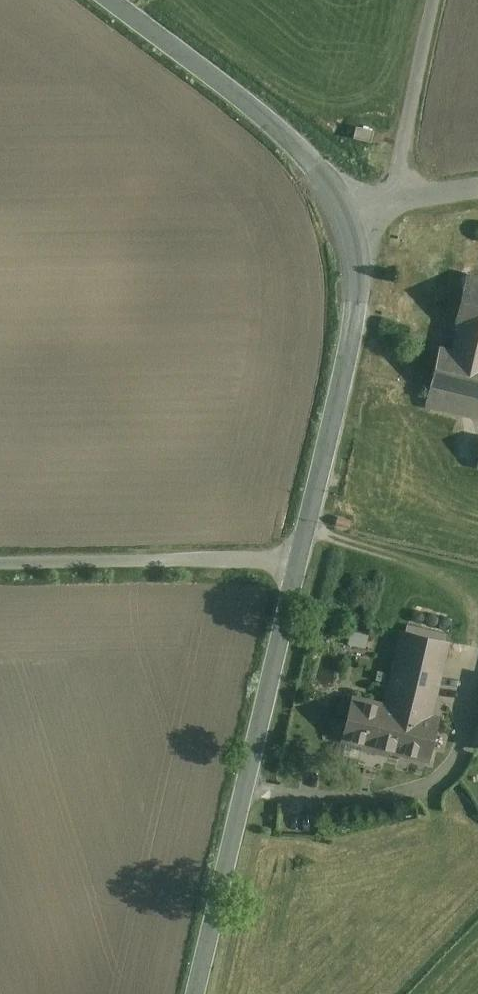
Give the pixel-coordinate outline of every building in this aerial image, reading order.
[(420,320),(457,329),(469,276),(433,268),(420,320)] [(469,276),(457,329),(452,352),(439,349),(426,407),(477,419),(477,279),(477,278),(469,276)] [(404,632),(387,707),(428,717),(446,642),(404,632)] [(387,707),(349,698),(339,738),(427,759),(436,719),(428,717),(387,707)]
